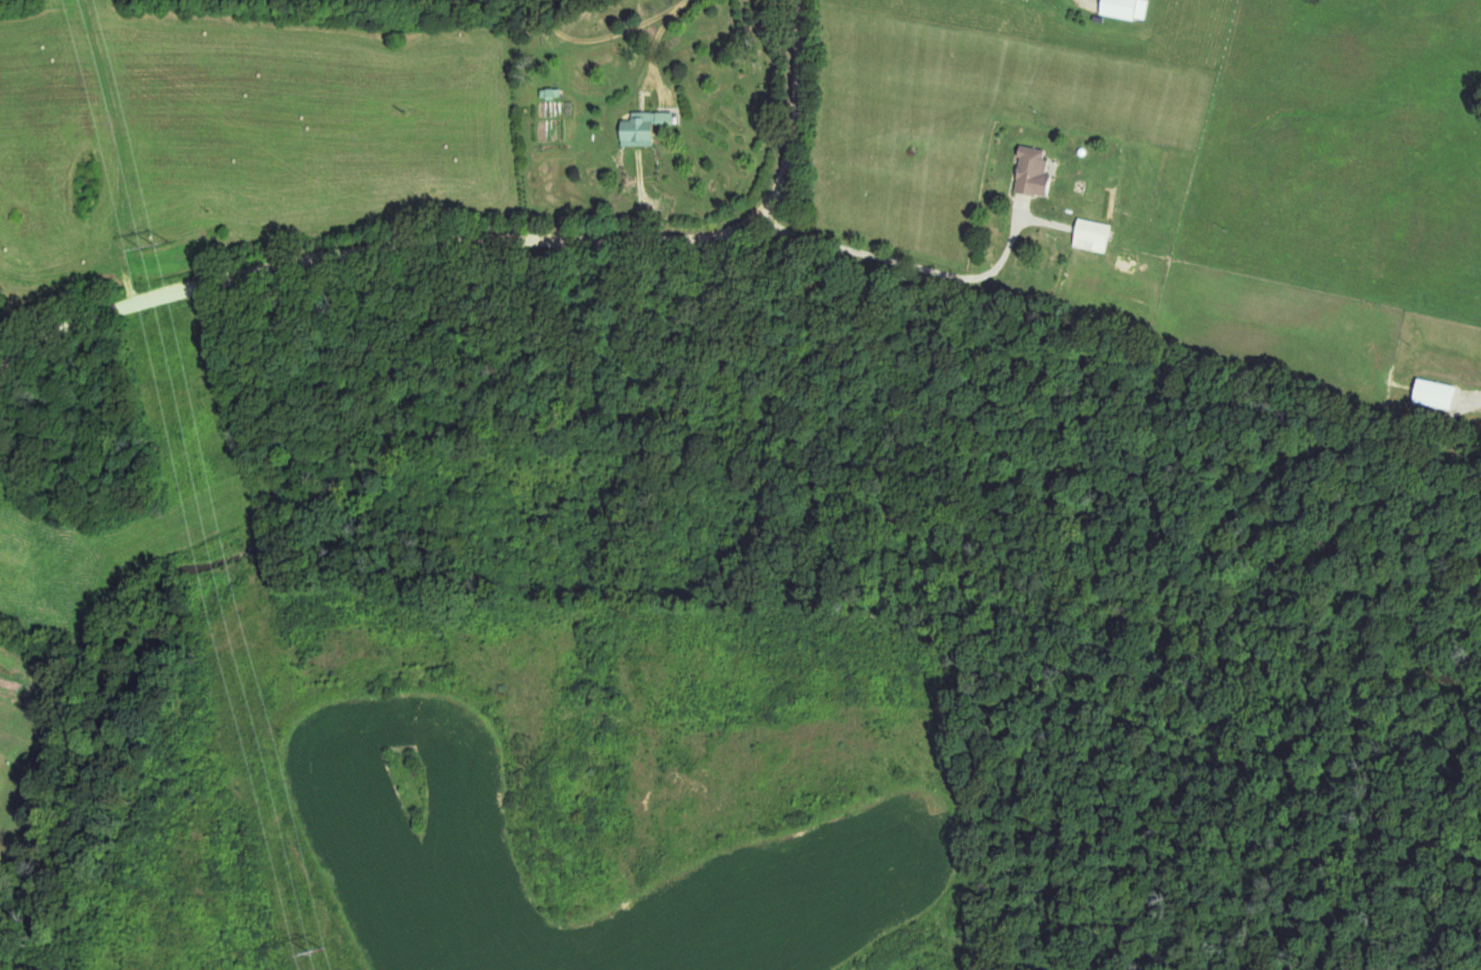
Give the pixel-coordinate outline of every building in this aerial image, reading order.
[(541,90),(542,98),(559,95),(558,88),(541,90)] [(624,145),(657,145),(657,124),(676,125),(676,112),(634,111),(634,119),(624,119),(624,145)] [(1054,196),(1056,174),(1051,173),(1053,159),(1048,158),(1049,148),(1022,145),(1017,192),(1054,196)]
